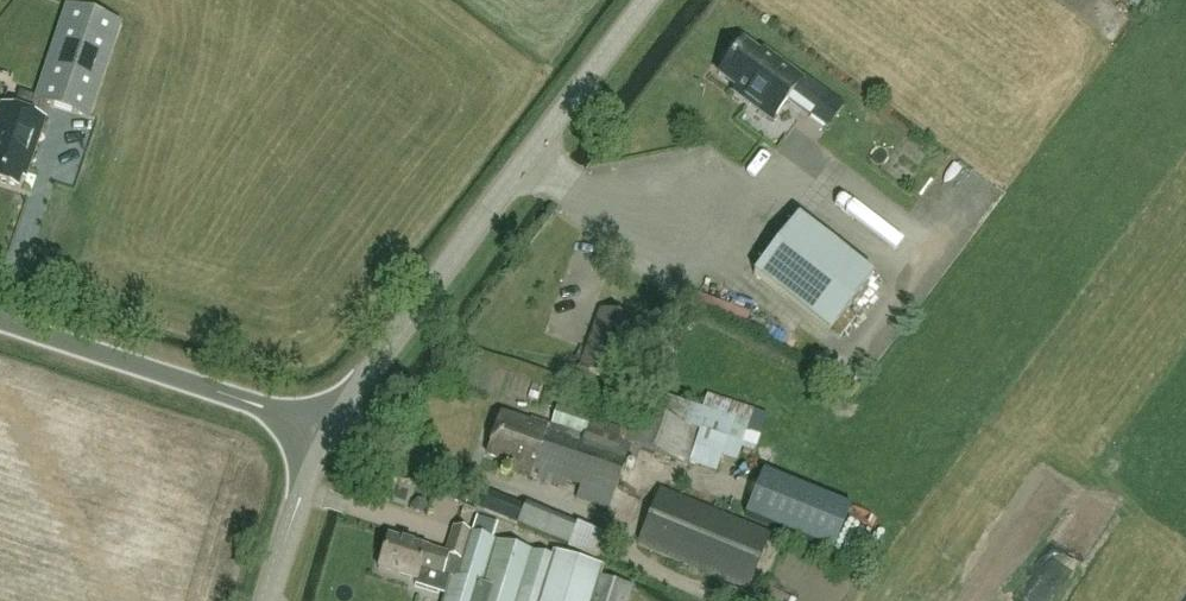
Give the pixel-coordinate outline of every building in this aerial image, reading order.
[(19,94),(14,108),(38,116),(42,103),(88,119),(119,25),(65,7),(34,99),(19,94)] [(742,43),(717,77),(745,98),(742,102),(772,124),(803,82),(762,52),(760,56),(742,43)] [(826,94),(810,116),(826,127),(842,105),(826,94)] [(17,188),(21,177),(25,178),(44,118),(38,116),(14,108),(0,104),(0,182),(17,188)] [(911,215),(924,225),(966,173),(953,162),(911,215)] [(859,187),(851,197),(902,237),(910,227),(859,187)] [(827,334),(871,277),(796,219),(752,275),(827,334)] [(579,370),(610,382),(630,389),(632,385),(639,366),(619,358),(632,323),(600,311),(586,348),(579,370)] [(740,443),(751,410),(705,395),(700,411),(652,395),(646,414),(628,408),(621,429),(557,408),(551,426),(531,420),(529,426),(501,417),(487,458),(511,465),(509,471),(567,491),(569,486),(579,489),(575,498),(610,510),(624,466),(631,469),(636,452),(686,468),(687,464),(714,473),(726,439),(740,443)] [(851,507),(763,471),(745,515),(833,551),(851,507)] [(465,505),(471,491),(447,481),(441,494),(465,505)] [(751,586),(772,530),(661,488),(640,544),(751,586)] [(537,513),(522,508),(479,491),(472,510),(516,526),(516,525),(530,531),(565,546),(566,545),(598,559),(605,539),(574,526),(538,511),(537,513)] [(455,531),(446,558),(387,540),(377,571),(415,583),(414,588),(443,597),(441,600),(628,600),(631,592),(598,582),(601,573),(551,557),(550,562),(455,531)] [(941,588),(924,583),(917,600),(936,600),(941,588)] [(791,599),(761,590),(758,600),(791,600),(791,599)]
